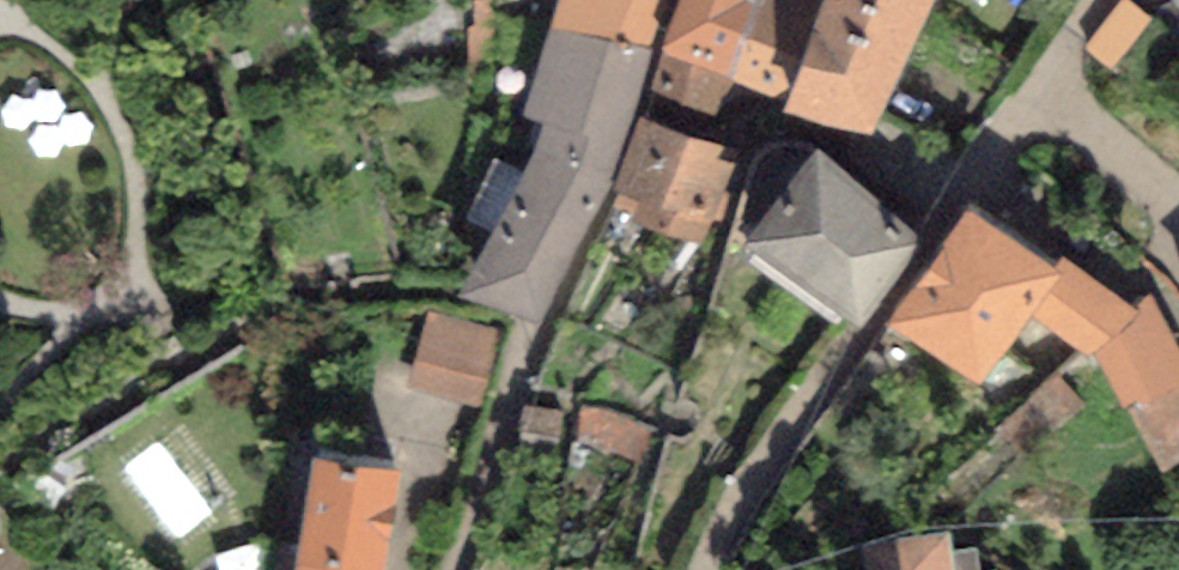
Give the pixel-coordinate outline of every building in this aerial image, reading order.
[(562,22),(649,49),(670,0),(569,0),(562,22)] [(667,88),(712,107),(733,60),(869,124),(928,0),(697,0),(667,88)] [(1158,29),(1128,4),(1085,56),(1116,81),(1158,29)] [(543,319),(649,49),(562,22),(526,116),(552,122),(467,287),(543,319)] [(749,161),(647,117),(615,192),(638,202),(629,224),(708,257),(749,161)] [(916,244),(826,172),(765,247),(855,319),(916,244)] [(1054,271),(972,213),(895,322),(977,380),(1028,308),(1054,271)] [(1054,271),(1028,308),(1089,348),(1123,408),(1139,408),(1166,460),(1178,453),(1178,371),(1150,315),(1135,323),(1068,271),(1054,271)] [(512,330),(429,312),(413,391),(495,408),(512,330)] [(1053,438),(1099,406),(1077,374),(1031,406),(1053,438)] [(322,459),(301,569),(382,569),(400,474),(322,459)] [(949,551),(865,560),(867,569),(951,569),(949,551)]
